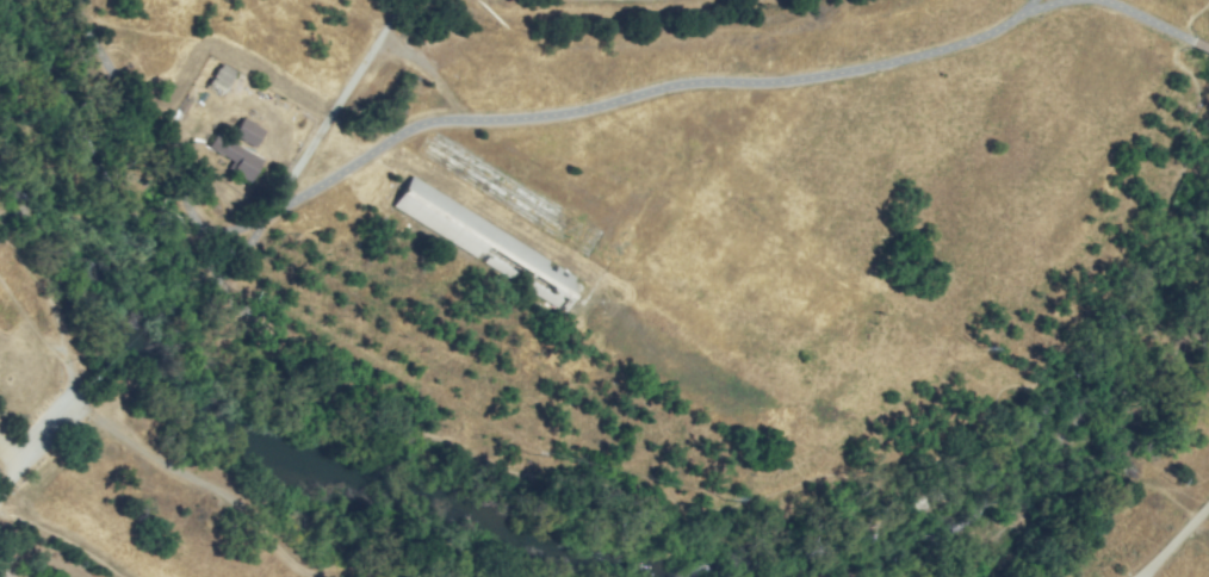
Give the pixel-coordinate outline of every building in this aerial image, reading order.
[(204,88),(219,98),(235,72),(219,62),(204,88)] [(230,135),(253,148),(264,130),(242,117),(230,135)] [(215,134),(261,160),(248,184),(225,170),(230,162),(206,148),(215,134)] [(393,210),(411,181),(584,286),(568,315),(393,210)]
